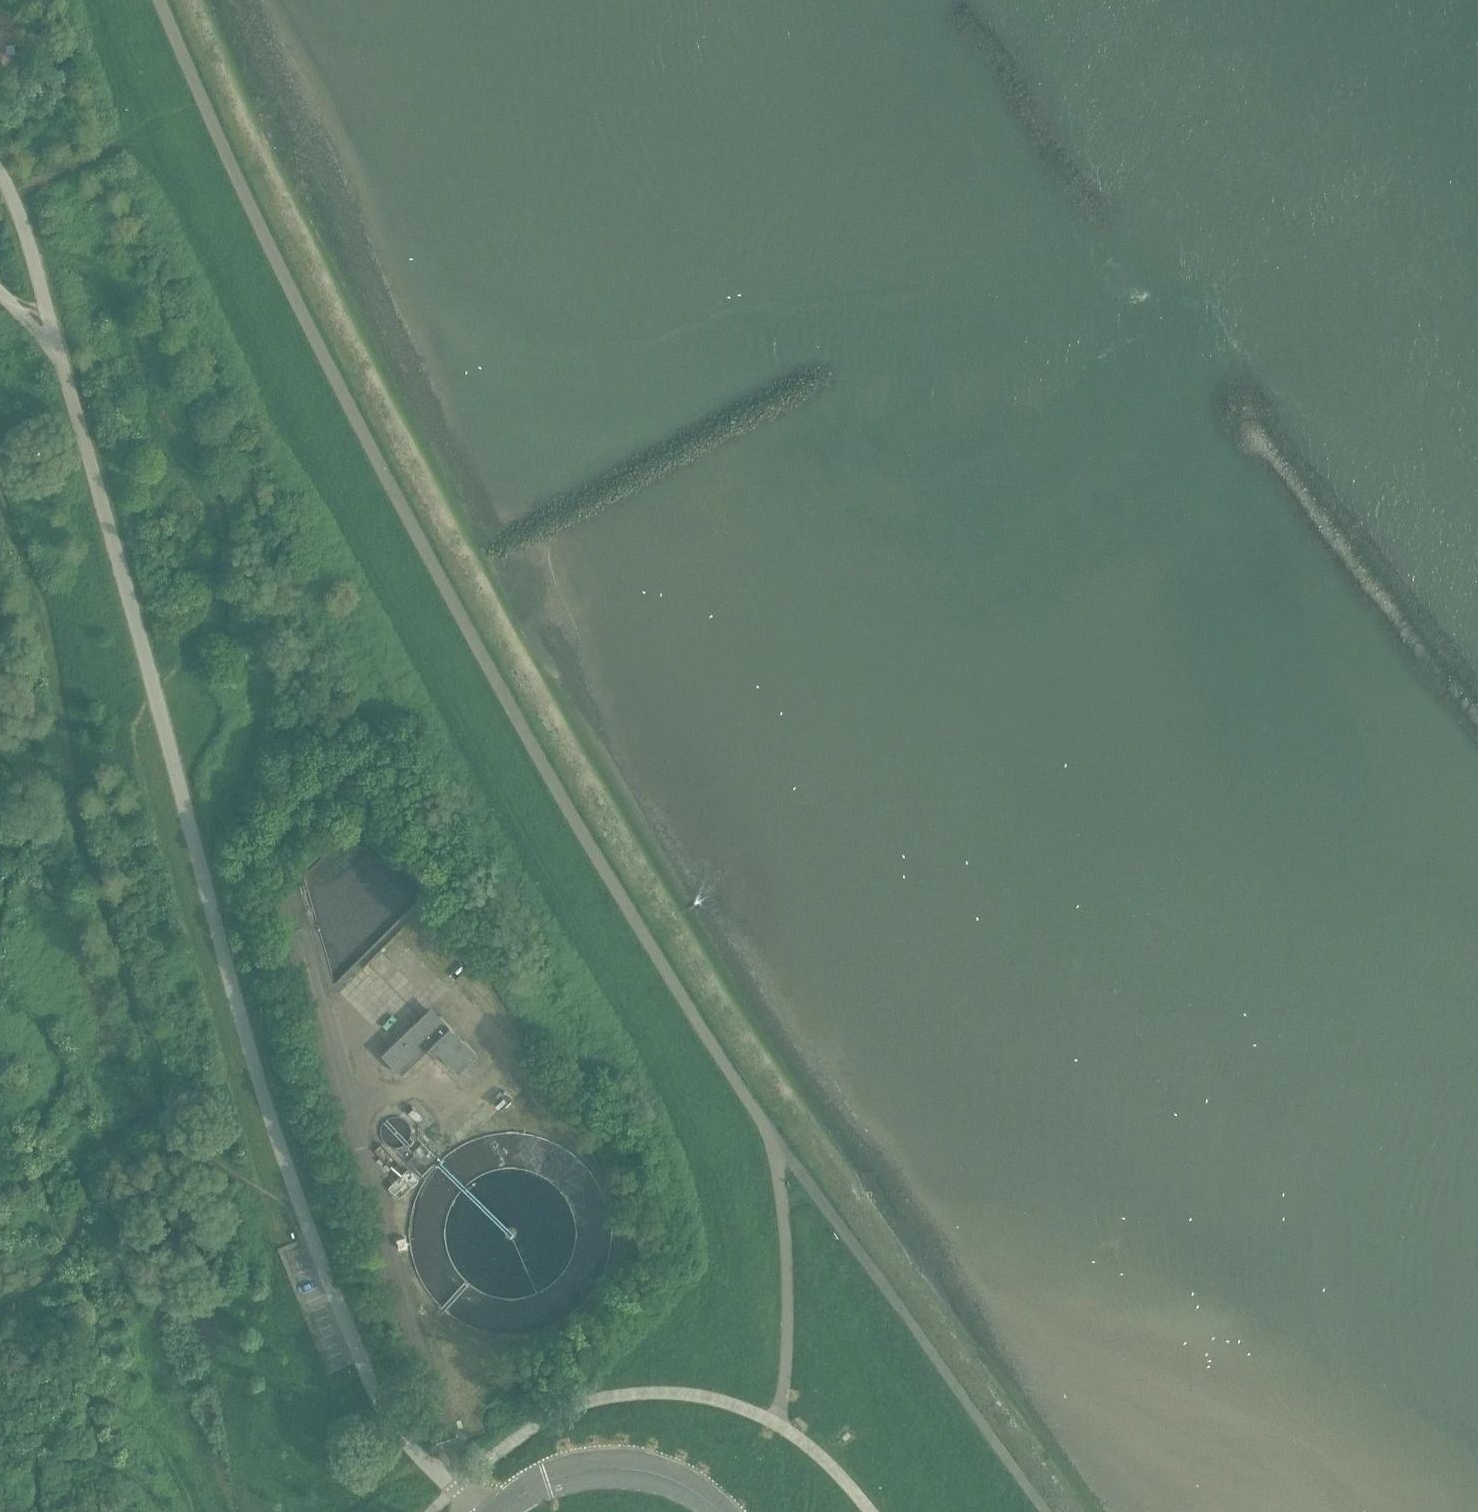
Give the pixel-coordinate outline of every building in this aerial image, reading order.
[(478,1059),(433,1012),(385,1062),(404,1081),(429,1055),(436,1061),(439,1058),(460,1078),(478,1059)]
